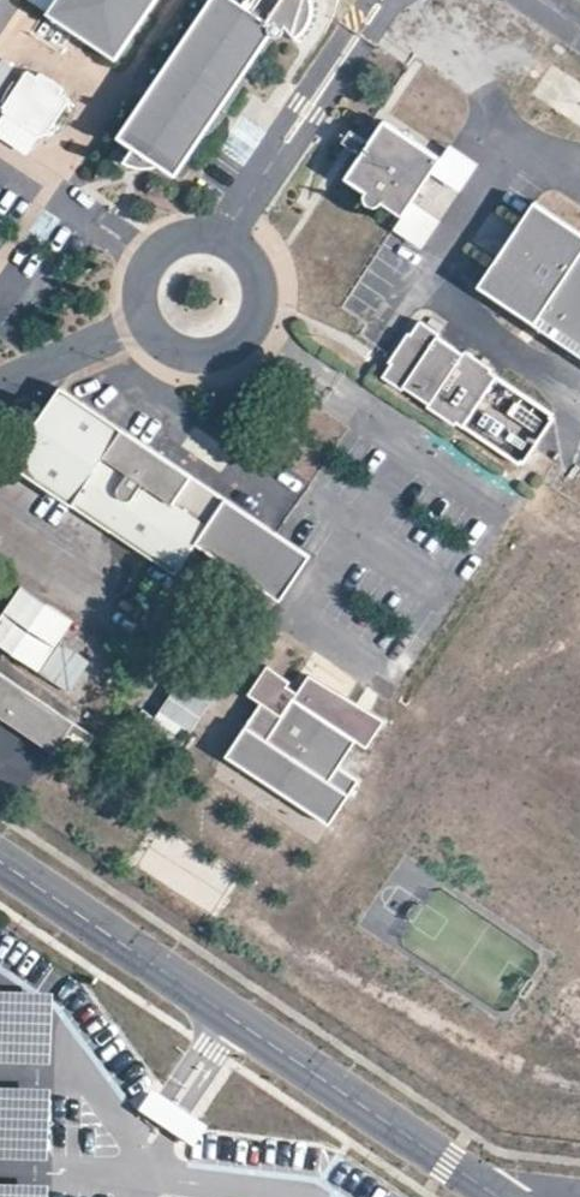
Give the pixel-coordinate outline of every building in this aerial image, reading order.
[(157,0),(55,0),(47,12),(117,59),(157,0)] [(113,138),(170,177),(228,88),(271,23),(272,24),(271,26),(272,33),(276,36),(280,36),(285,30),(291,29),(301,39),(307,34),(313,26),(318,8),(318,1),(317,0),(211,0),(113,138)] [(473,0),(455,0),(439,23),(483,52),(504,21),(473,0)] [(550,52),(520,31),(503,55),(534,76),(550,52)] [(6,107),(4,110),(42,136),(44,134),(46,135),(71,98),(61,92),(64,88),(40,72),(37,76),(28,70),(4,107),(6,107)] [(347,177),(367,192),(366,194),(366,200),(369,204),(375,206),(382,202),(403,215),(412,202),(432,171),(442,157),(385,120),(370,142),(366,149),(362,155),(347,177)] [(370,142),(351,130),(343,142),(362,155),(366,149),(370,142)] [(477,163),(450,144),(442,157),(432,171),(460,190),(477,163)] [(536,200),(479,286),(579,353),(579,230),(536,200)] [(439,220),(412,202),(403,215),(394,228),(421,246),(439,220)] [(554,414),(491,371),(493,369),(465,350),(464,353),(438,336),(440,334),(421,320),(412,333),(409,331),(392,357),(390,361),(392,363),(383,376),(403,389),(404,386),(430,403),(429,406),(455,424),(457,422),(520,464),(522,461),(525,463),(555,417),(552,416),(554,414)] [(61,386),(11,465),(177,576),(200,539),(286,593),(315,547),(164,452),(61,386)] [(24,589),(0,625),(0,649),(45,679),(79,627),(24,589)] [(142,722),(187,750),(236,672),(204,652),(165,714),(152,705),(142,722)] [(0,674),(0,716),(56,755),(67,737),(85,748),(93,736),(0,674)] [(276,728),(255,715),(227,758),(329,827),(359,783),(339,769),(357,744),(294,701),(282,718),(276,728)] [(0,995),(0,1067),(48,1069),(50,997),(0,995)] [(0,1094),(0,1166),(44,1167),(46,1095),(0,1094)]
